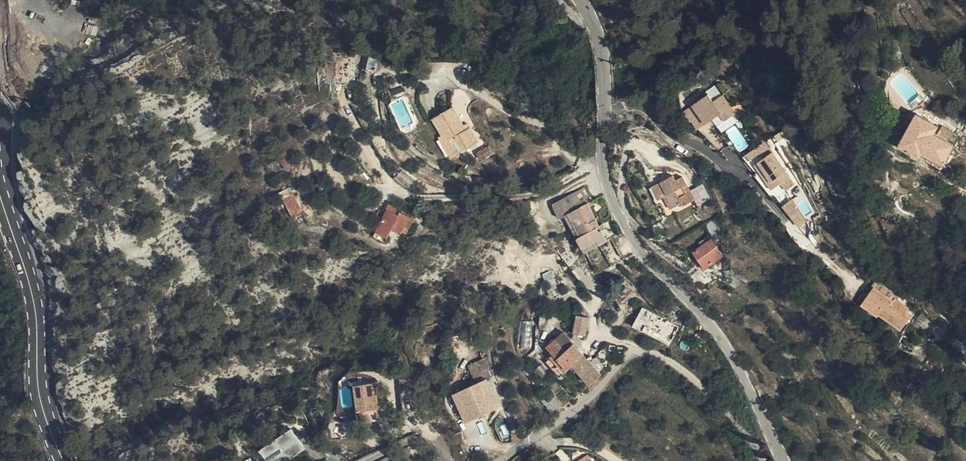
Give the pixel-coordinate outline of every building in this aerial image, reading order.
[(368,57),(366,70),(375,71),(377,58),(368,57)] [(407,75),(420,75),(420,67),(407,67),(407,75)] [(720,114),(725,110),(730,117),(739,110),(725,91),(717,97),(712,90),(696,102),(710,121),(717,116),(720,114)] [(927,105),(930,100),(925,96),(922,102),(927,105)] [(470,131),(467,127),(456,109),(436,121),(448,139),(444,141),(449,148),(456,143),(464,156),(484,143),(475,127),(470,131)] [(901,141),(944,165),(965,131),(953,123),(947,134),(937,128),(940,122),(920,109),(901,141)] [(769,141),(746,153),(766,191),(781,184),(784,191),(793,187),(769,141)] [(456,143),(449,148),(457,161),(464,156),(456,143)] [(487,160),(498,153),(494,147),(483,154),(487,160)] [(698,199),(694,190),(685,174),(678,178),(675,173),(662,180),(668,193),(664,195),(670,209),(680,203),(682,208),(698,199)] [(568,208),(574,205),(596,193),(601,191),(594,177),(561,193),(568,208)] [(668,193),(662,180),(653,185),(660,198),(664,195),(668,193)] [(699,200),(710,191),(706,183),(694,190),(698,199),(699,200)] [(289,187),(278,193),(291,217),(302,211),(289,187)] [(713,198),(710,191),(699,200),(701,205),(713,198)] [(594,245),(620,230),(613,216),(609,219),(598,198),(596,193),(574,205),(594,245)] [(413,212),(398,208),(387,247),(401,251),(406,236),(416,239),(416,236),(421,237),(425,220),(412,216),(413,212)] [(707,266),(725,256),(717,240),(699,250),(707,266)] [(619,261),(628,255),(622,245),(614,250),(619,261)] [(736,285),(743,278),(736,271),(729,277),(736,285)] [(885,309),(882,313),(903,330),(913,315),(909,311),(911,307),(897,297),(894,301),(875,287),(868,296),(885,309)] [(880,316),(882,313),(885,309),(868,296),(863,303),(880,316)] [(641,308),(632,327),(665,342),(674,324),(641,308)] [(596,321),(598,314),(586,311),(582,329),(594,332),(596,321)] [(572,352),(584,343),(572,326),(554,341),(559,348),(566,342),(572,352)] [(566,357),(572,352),(566,342),(559,348),(566,357)] [(593,379),(606,371),(591,352),(584,343),(572,352),(566,357),(559,348),(552,354),(565,371),(579,361),(593,379)] [(606,371),(613,366),(605,354),(601,356),(596,349),(591,352),(606,371)] [(487,359),(468,363),(471,379),(491,375),(487,359)] [(493,377),(457,393),(458,395),(470,421),(505,405),(493,377)] [(355,407),(374,404),(370,378),(351,381),(355,407)] [(542,390),(549,399),(558,392),(552,383),(542,390)] [(558,392),(549,399),(554,406),(563,399),(558,392)] [(458,395),(457,393),(451,396),(462,421),(458,395)] [(458,395),(462,421),(463,425),(470,421),(458,395)] [(270,459),(271,460),(282,460),(304,447),(291,425),(257,445),(264,451),(267,447),(270,446),(272,446),(274,448),(276,451),(276,453),(275,456),(274,457),(270,459)] [(264,451),(270,459),(274,457),(275,456),(276,453),(276,451),(274,448),(272,446),(270,446),(267,447),(264,451)] [(587,451),(571,460),(586,460),(592,457),(590,453),(587,451)]
